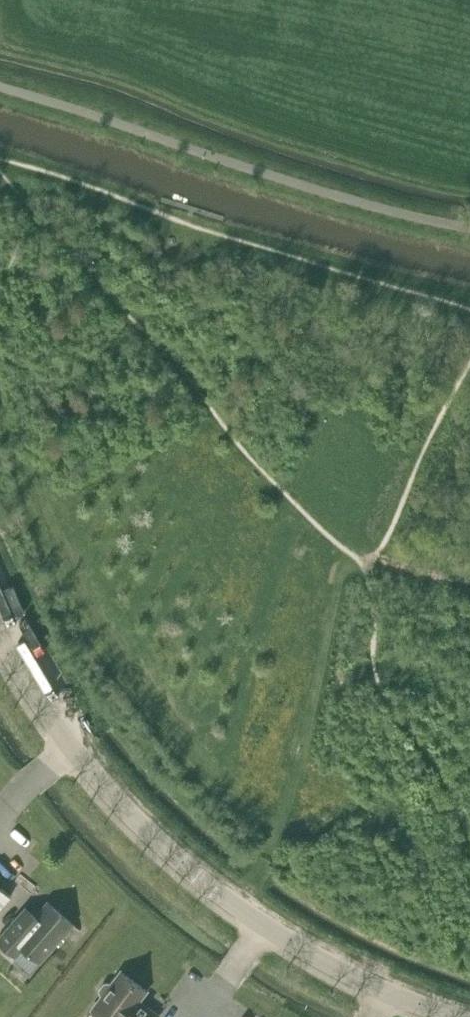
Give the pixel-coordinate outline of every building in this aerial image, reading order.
[(0,886),(0,907),(11,895),(0,886)] [(73,923),(48,901),(35,916),(25,907),(0,935),(0,942),(16,956),(24,947),(40,961),(73,923)] [(110,983),(108,982),(103,982),(98,989),(99,994),(101,995),(90,1009),(101,1016),(160,1016),(161,1015),(141,1000),(149,990),(121,969),(110,983)]
